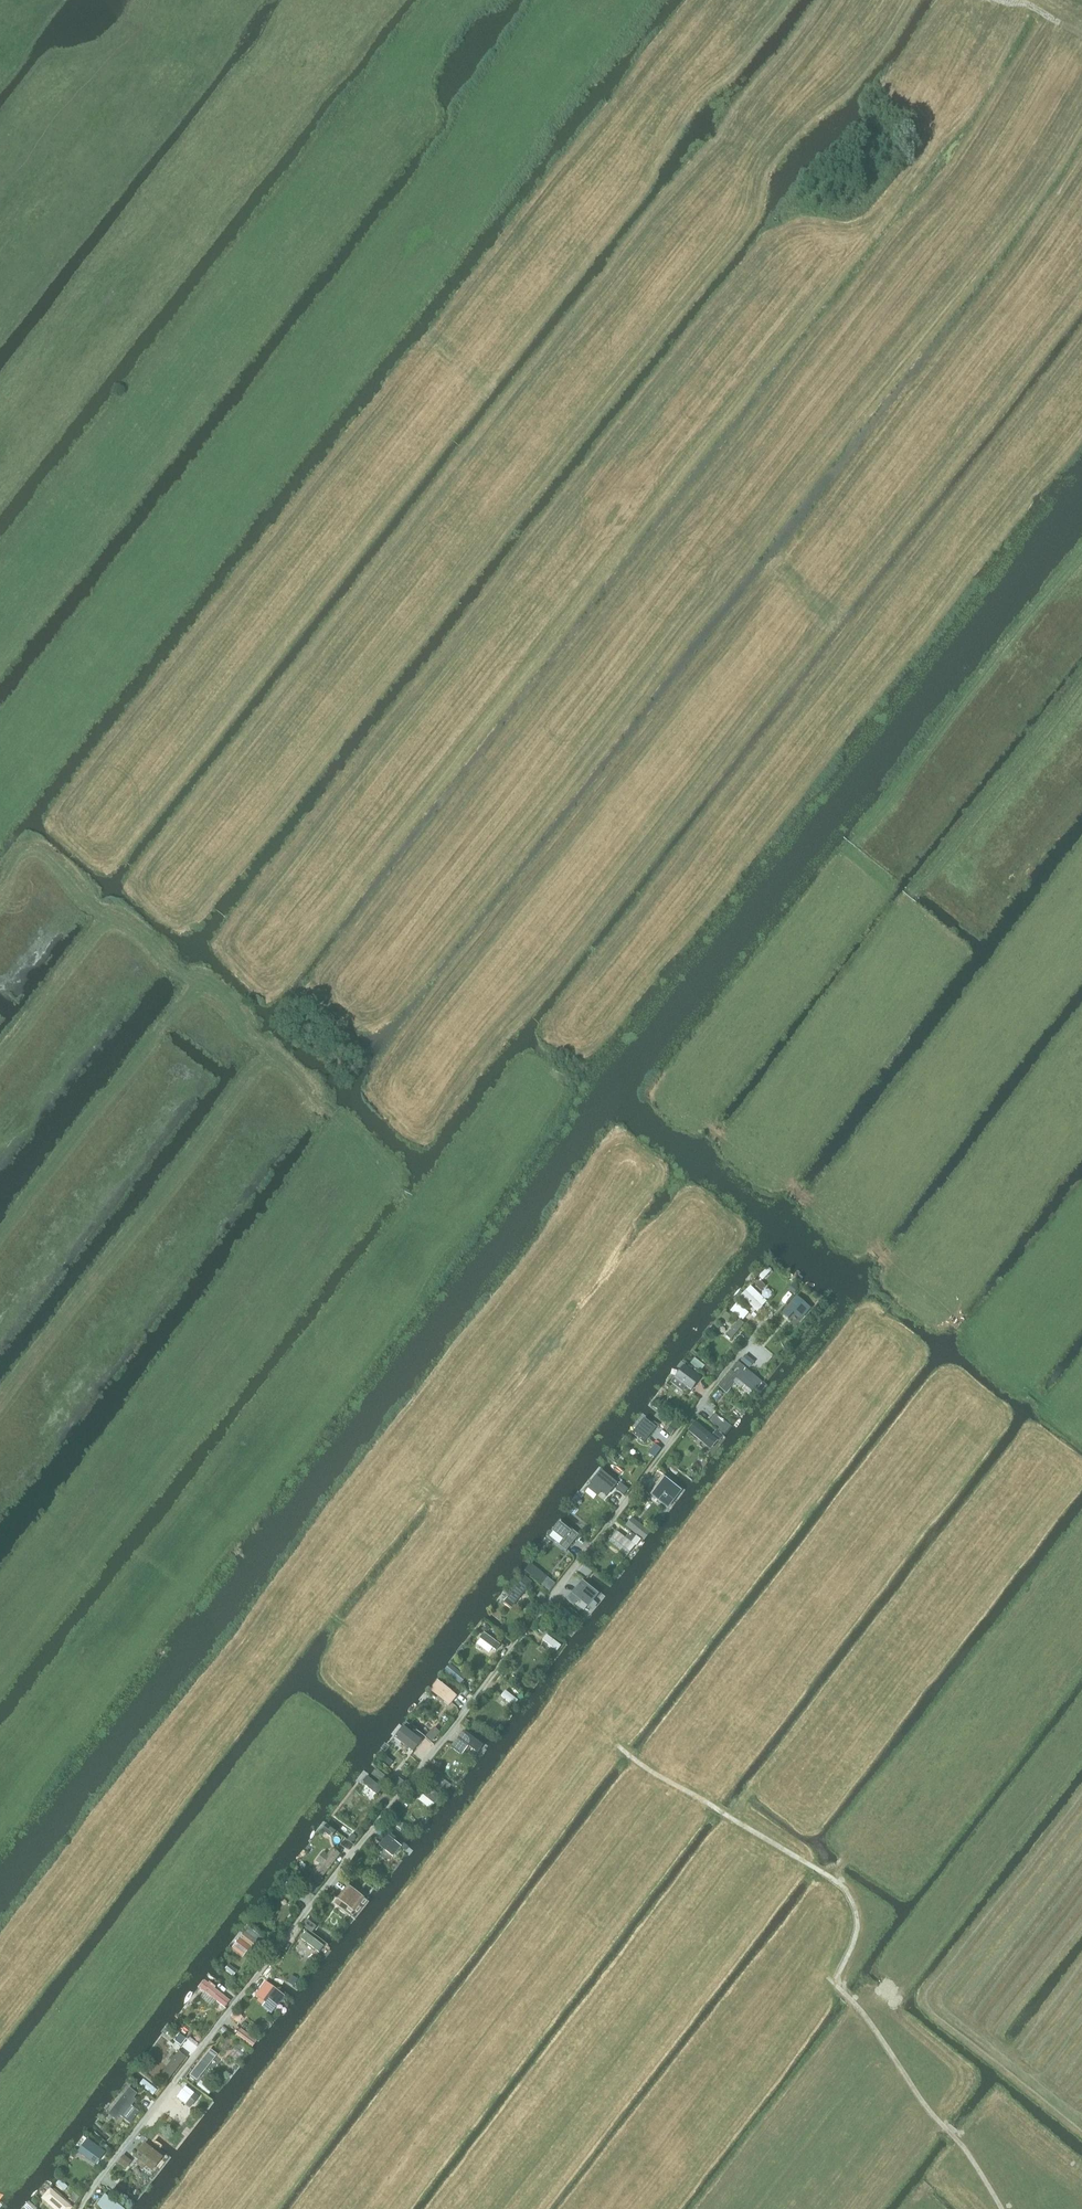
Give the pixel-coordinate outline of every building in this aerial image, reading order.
[(760,1316),(767,1308),(748,1292),(742,1300),(760,1316)] [(729,1338),(735,1342),(748,1326),(742,1321),(729,1338)] [(779,1359),(765,1348),(758,1357),(772,1368),(779,1359)] [(755,1395),(765,1385),(748,1369),(738,1380),(755,1395)] [(678,1379),(692,1390),(699,1382),(685,1371),(678,1379)] [(721,1442),(697,1424),(688,1435),(712,1453),(721,1442)] [(642,1435),(654,1444),(661,1435),(648,1426),(642,1435)] [(681,1491),(662,1477),(653,1489),(672,1504),(681,1491)] [(594,1491),(608,1502),(617,1490),(603,1479),(594,1491)] [(551,1537),(570,1552),(578,1540),(559,1526),(551,1537)] [(628,1558),(637,1546),(621,1534),(612,1546),(628,1558)] [(507,1603),(515,1609),(536,1583),(528,1577),(507,1603)] [(578,1602),(587,1589),(582,1586),(573,1598),(578,1602)] [(559,1654),(564,1647),(549,1636),(544,1643),(559,1654)] [(477,1648),(491,1659),(498,1651),(484,1639),(477,1648)] [(437,1694),(451,1707),(459,1698),(445,1685),(437,1694)] [(520,1711),(524,1704),(507,1692),(503,1699),(520,1711)] [(414,1726),(426,1737),(431,1732),(418,1721),(414,1726)] [(464,1733),(452,1749),(461,1755),(468,1746),(477,1752),(478,1752),(479,1752),(482,1748),(482,1747),(482,1746),(464,1733)] [(361,1787),(376,1800),(384,1791),(369,1778),(361,1787)] [(439,1807),(447,1797),(439,1790),(432,1785),(424,1796),(439,1807)] [(396,1855),(401,1847),(390,1839),(384,1847),(396,1855)] [(309,1876),(319,1884),(343,1854),(333,1846),(309,1876)] [(290,1883),(284,1889),(296,1901),(302,1895),(290,1883)] [(364,1903),(368,1897),(356,1889),(351,1895),(364,1903)] [(240,1943),(259,1957),(266,1948),(246,1934),(240,1943)] [(329,1948),(309,1934),(303,1942),(323,1956),(329,1948)] [(200,1991),(227,2011),(235,2000),(208,1980),(200,1991)] [(291,2000),(268,1984),(260,1995),(283,2011),(287,2005),(291,2000)] [(168,2052),(183,2063),(192,2051),(177,2040),(168,2052)] [(219,2070),(225,2060),(215,2053),(209,2063),(219,2070)] [(108,2115),(121,2125),(145,2094),(132,2084),(108,2115)] [(193,2118),(205,2106),(188,2092),(177,2104),(193,2118)] [(79,2152),(99,2166),(108,2153),(88,2139),(79,2152)] [(158,2168),(163,2161),(148,2149),(142,2155),(158,2168)] [(41,2199),(53,2208),(76,2208),(77,2208),(50,2190),(41,2199)] [(103,2196),(97,2203),(104,2208),(119,2208),(103,2196)]
